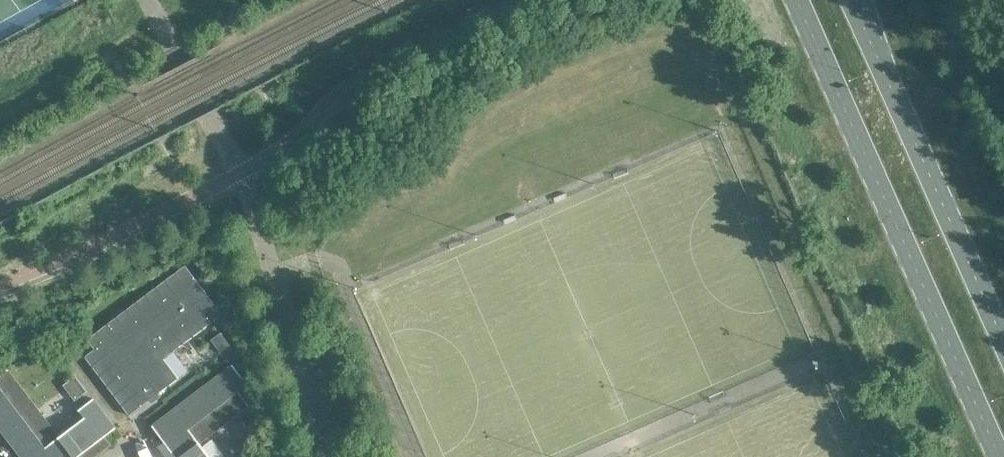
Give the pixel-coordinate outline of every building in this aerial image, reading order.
[(89,340),(97,349),(87,357),(132,416),(181,379),(166,359),(225,314),(187,265),(89,340)] [(221,333),(212,340),(222,353),(231,346),(221,333)] [(158,433),(176,456),(210,456),(199,442),(249,404),(239,391),(248,384),(232,364),(166,415),(171,423),(158,433)] [(82,453),(86,456),(93,456),(110,444),(104,437),(115,428),(93,398),(78,409),(84,417),(59,436),(7,368),(0,374),(0,428),(22,456),(77,456),(82,453)] [(78,379),(62,391),(71,403),(87,391),(78,379)] [(234,456),(253,456),(244,446),(232,455),(234,456)]
